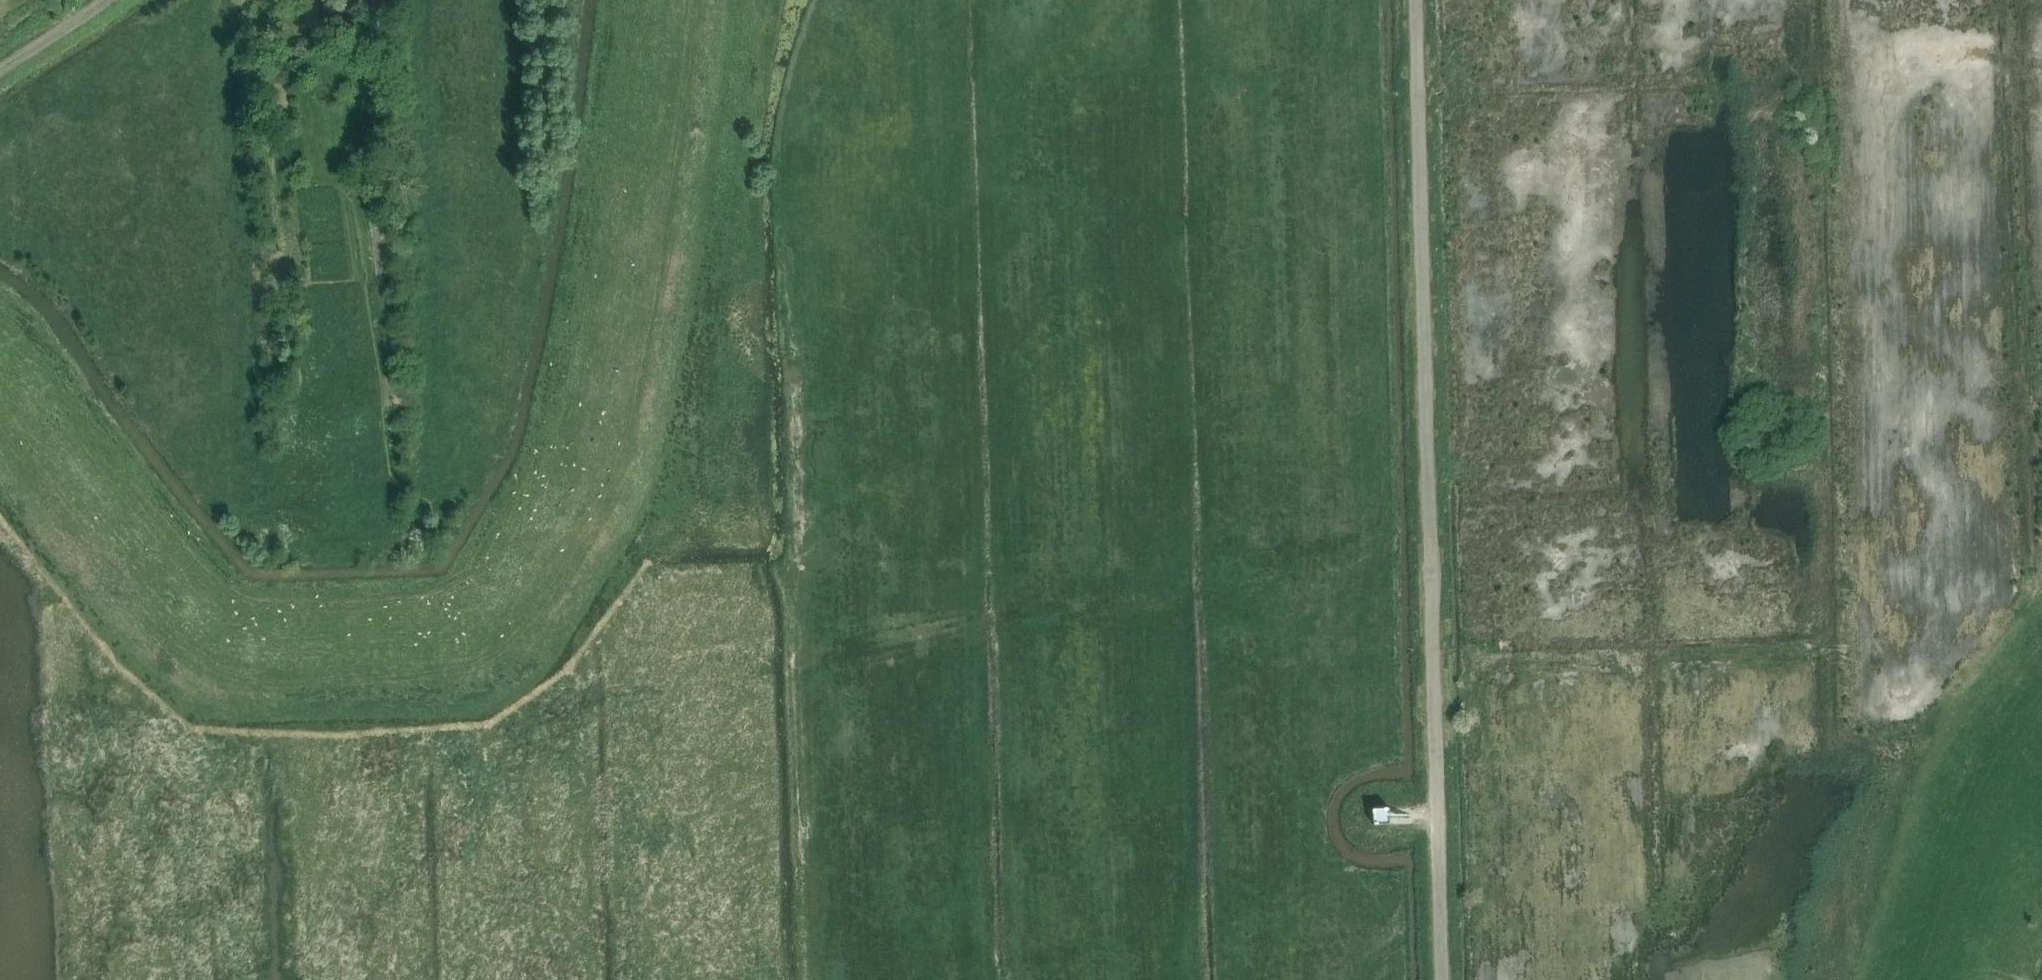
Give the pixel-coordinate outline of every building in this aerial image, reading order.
[(1374,810),(1374,825),(1390,824),(1389,809),(1374,810)]
